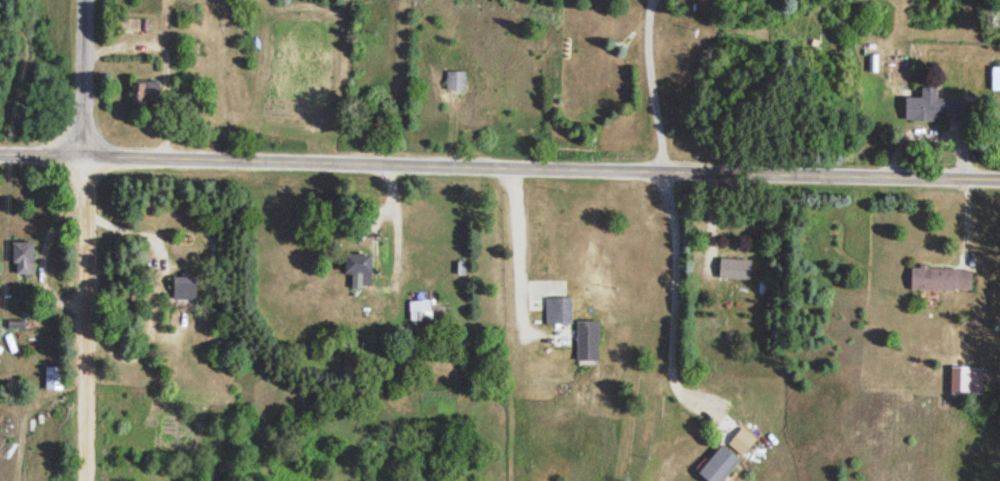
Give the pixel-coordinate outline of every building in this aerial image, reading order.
[(136,21),(113,21),(113,34),(136,34),(136,21)] [(443,91),(462,91),(462,73),(443,73),(443,91)] [(129,84),(129,107),(156,107),(156,84),(129,84)] [(919,100),(902,100),(902,123),(962,124),(962,101),(935,100),(935,89),(919,89),(919,100)] [(10,244),(10,276),(30,276),(30,244),(10,244)] [(359,254),(339,254),(339,273),(359,273),(359,254)] [(716,281),(749,282),(749,262),(716,261),(716,281)] [(907,293),(969,293),(969,270),(907,270),(907,293)] [(192,301),(192,278),(169,278),(169,301),(192,301)] [(545,313),(545,325),(567,325),(567,299),(525,299),(525,313),(545,313)] [(595,367),(595,322),(573,322),(573,367),(595,367)] [(47,388),(58,387),(56,373),(46,374),(47,388)] [(725,444),(741,456),(752,442),(737,430),(725,444)] [(702,480),(718,480),(735,463),(718,447),(693,473),(702,480)]
